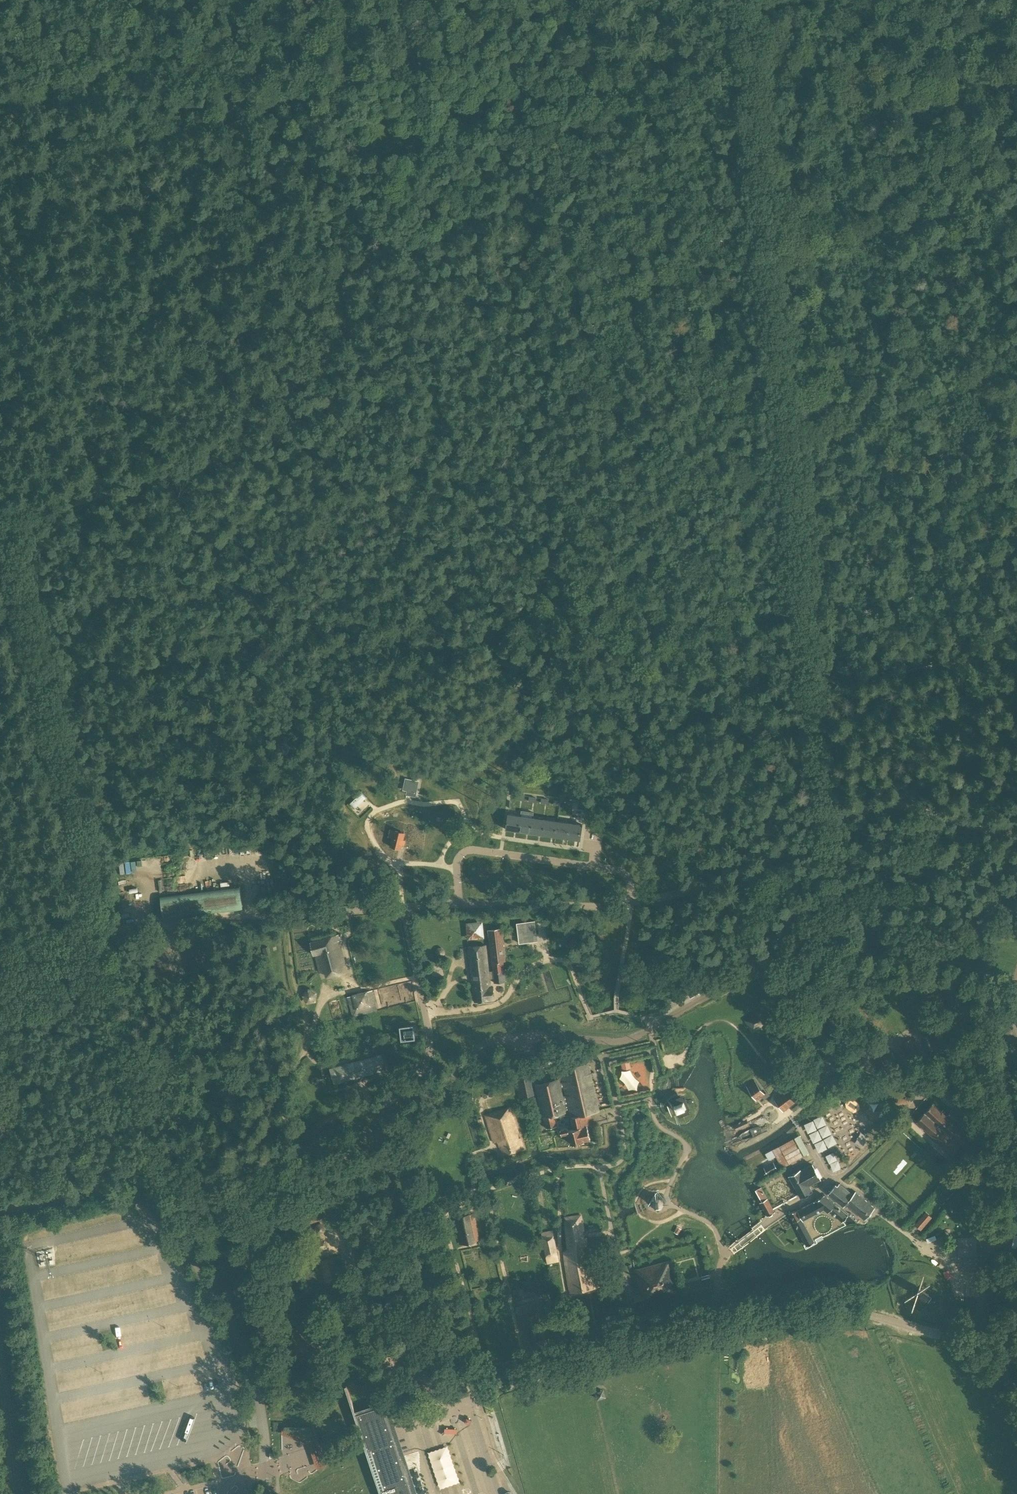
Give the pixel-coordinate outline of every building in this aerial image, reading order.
[(404,789),(416,792),(418,782),(406,779),(404,789)] [(362,794),(350,804),(354,808),(365,798),(362,794)] [(521,811),(521,815),(518,831),(531,833),(533,817),(533,813),(521,811)] [(506,829),(518,831),(521,815),(508,813),(506,829)] [(543,834),(545,819),(533,817),(531,833),(543,834)] [(545,819),(543,834),(555,836),(557,821),(545,819)] [(555,836),(567,838),(569,822),(557,821),(555,836)] [(582,824),(569,822),(567,838),(580,840),(582,824)] [(405,833),(394,830),(392,838),(390,847),(399,849),(400,844),(402,844),(404,844),(405,841),(403,840),(405,833)] [(163,919),(243,908),(240,886),(160,896),(163,919)] [(516,923),(519,944),(538,941),(535,920),(516,923)] [(482,922),(465,923),(467,940),(484,938),(482,922)] [(467,947),(474,1002),(495,999),(494,989),(492,989),(491,979),(493,978),(494,982),(506,981),(504,961),(506,961),(502,927),(488,929),(493,971),(490,971),(487,944),(467,947)] [(184,937),(193,977),(213,972),(204,932),(184,937)] [(771,932),(765,935),(773,951),(779,947),(771,932)] [(310,942),(313,955),(315,954),(320,972),(332,969),(345,965),(343,958),(339,940),(342,939),(341,936),(342,936),(341,933),(310,942)] [(568,942),(571,947),(578,943),(574,937),(568,942)] [(439,956),(442,956),(444,953),(444,950),(441,948),(438,948),(436,951),(436,954),(439,956)] [(318,993),(308,988),(302,995),(306,1003),(316,1002),(318,993)] [(697,988),(687,994),(689,997),(699,991),(697,988)] [(372,989),(347,996),(352,1015),(377,1008),(372,989)] [(975,998),(967,1001),(970,1008),(977,1005),(975,998)] [(752,1033),(764,1026),(757,1012),(743,1020),(752,1033)] [(939,1028),(942,1038),(956,1033),(952,1023),(939,1028)] [(414,1024),(399,1026),(401,1040),(415,1038),(414,1024)] [(921,1035),(927,1051),(938,1047),(932,1031),(921,1035)] [(914,1038),(901,1043),(906,1055),(918,1049),(914,1038)] [(892,1062),(895,1060),(891,1051),(888,1052),(887,1049),(873,1054),(878,1071),(893,1066),(892,1062)] [(382,1054),(329,1068),(334,1084),(365,1076),(386,1070),(382,1054)] [(629,1061),(621,1063),(622,1070),(630,1068),(629,1061)] [(558,1079),(537,1083),(547,1128),(557,1126),(555,1117),(568,1115),(571,1126),(560,1129),(561,1134),(568,1132),(571,1143),(590,1139),(587,1128),(587,1125),(592,1124),(590,1113),(599,1111),(588,1062),(560,1068),(564,1082),(559,1083),(558,1079)] [(841,1069),(830,1068),(829,1081),(841,1081),(841,1069)] [(514,1074),(515,1079),(519,1098),(534,1094),(529,1071),(514,1074)] [(757,1099),(764,1094),(754,1080),(746,1086),(756,1100),(757,1099)] [(800,1098),(791,1086),(774,1099),(777,1104),(783,1111),(800,1098)] [(680,1113),(681,1112),(683,1112),(684,1111),(685,1110),(686,1109),(686,1108),(686,1107),(686,1105),(686,1104),(686,1103),(685,1102),(684,1101),(683,1100),(681,1099),(680,1099),(678,1099),(677,1100),(676,1101),(675,1102),(674,1103),(674,1104),(673,1105),(673,1107),(674,1108),(674,1109),(675,1110),(676,1111),(677,1112),(678,1112),(680,1113)] [(932,1103),(916,1122),(933,1138),(933,1141),(935,1143),(938,1142),(951,1154),(952,1154),(958,1159),(966,1150),(960,1145),(968,1136),(959,1127),(946,1116),(932,1103)] [(502,1156),(511,1153),(524,1149),(521,1137),(519,1138),(510,1107),(497,1111),(484,1115),(493,1142),(497,1141),(502,1156)] [(952,1109),(946,1116),(959,1127),(964,1120),(952,1109)] [(826,1146),(835,1143),(825,1114),(816,1117),(826,1146)] [(816,1152),(825,1149),(815,1120),(806,1123),(816,1152)] [(782,1167),(803,1155),(794,1138),(765,1153),(769,1160),(776,1156),(782,1167)] [(763,1167),(768,1175),(777,1170),(773,1162),(763,1167)] [(788,1176),(798,1195),(800,1198),(813,1191),(809,1185),(821,1179),(812,1164),(801,1169),(800,1169),(788,1176)] [(757,1180),(753,1182),(757,1188),(757,1189),(755,1189),(761,1201),(767,1198),(761,1186),(757,1180)] [(845,1204),(852,1210),(864,1220),(875,1207),(855,1191),(853,1194),(839,1183),(837,1185),(835,1184),(829,1191),(827,1193),(843,1207),(845,1204)] [(447,1198),(463,1193),(462,1189),(466,1188),(464,1184),(444,1190),(447,1198)] [(653,1196),(650,1201),(652,1206),(652,1207),(657,1209),(663,1207),(665,1202),(665,1201),(664,1198),(664,1197),(663,1197),(658,1194),(653,1196)] [(800,1209),(797,1210),(803,1221),(806,1220),(823,1210),(827,1213),(829,1211),(841,1221),(848,1214),(824,1194),(813,1202),(800,1209)] [(767,1198),(761,1201),(759,1202),(766,1216),(774,1211),(767,1198)] [(368,1214),(369,1216),(380,1231),(388,1225),(377,1208),(368,1214)] [(806,1228),(803,1221),(797,1210),(788,1212),(806,1246),(814,1242),(806,1228)] [(459,1245),(479,1241),(474,1213),(460,1215),(459,1211),(452,1213),(459,1245)] [(925,1212),(915,1224),(921,1230),(931,1217),(925,1212)] [(565,1268),(569,1293),(598,1287),(597,1287),(600,1287),(599,1282),(596,1282),(596,1279),(599,1278),(597,1269),(591,1269),(590,1265),(593,1264),(590,1255),(589,1246),(587,1247),(587,1237),(584,1237),(583,1231),(584,1230),(581,1214),(563,1217),(566,1248),(563,1252),(565,1268)] [(545,1256),(557,1253),(554,1234),(542,1237),(545,1256)] [(669,1260),(634,1270),(637,1282),(640,1294),(633,1296),(636,1307),(644,1305),(643,1303),(678,1293),(673,1274),(669,1260)] [(918,1288),(917,1297),(925,1298),(926,1289),(918,1288)] [(557,1309),(566,1308),(563,1293),(554,1295),(557,1309)] [(385,1356),(399,1353),(397,1342),(383,1345),(385,1356)] [(604,1388),(595,1392),(597,1400),(607,1397),(604,1388)] [(422,1482),(421,1482),(408,1448),(398,1451),(398,1450),(397,1450),(388,1423),(382,1405),(356,1413),(354,1414),(359,1431),(365,1447),(376,1481),(349,1493),(348,1491),(342,1493),(426,1493),(422,1482)] [(314,1426),(310,1426),(311,1426),(311,1427),(315,1438),(315,1439),(314,1440),(312,1441),(311,1441),(284,1430),(283,1429),(284,1428),(284,1426),(285,1426),(285,1425),(284,1425),(283,1425),(281,1429),(281,1432),(281,1433),(282,1434),(283,1435),(284,1436),(307,1445),(308,1446),(309,1447),(311,1455),(315,1466),(316,1467),(317,1467),(323,1465),(326,1464),(326,1463),(326,1462),(326,1461),(326,1459),(323,1451),(320,1443),(315,1428),(315,1427),(314,1426)] [(310,1426),(286,1425),(285,1425),(285,1426),(284,1426),(284,1428),(283,1429),(284,1430),(311,1441),(312,1441),(314,1440),(315,1439),(315,1438),(311,1427),(311,1426),(310,1426)]
